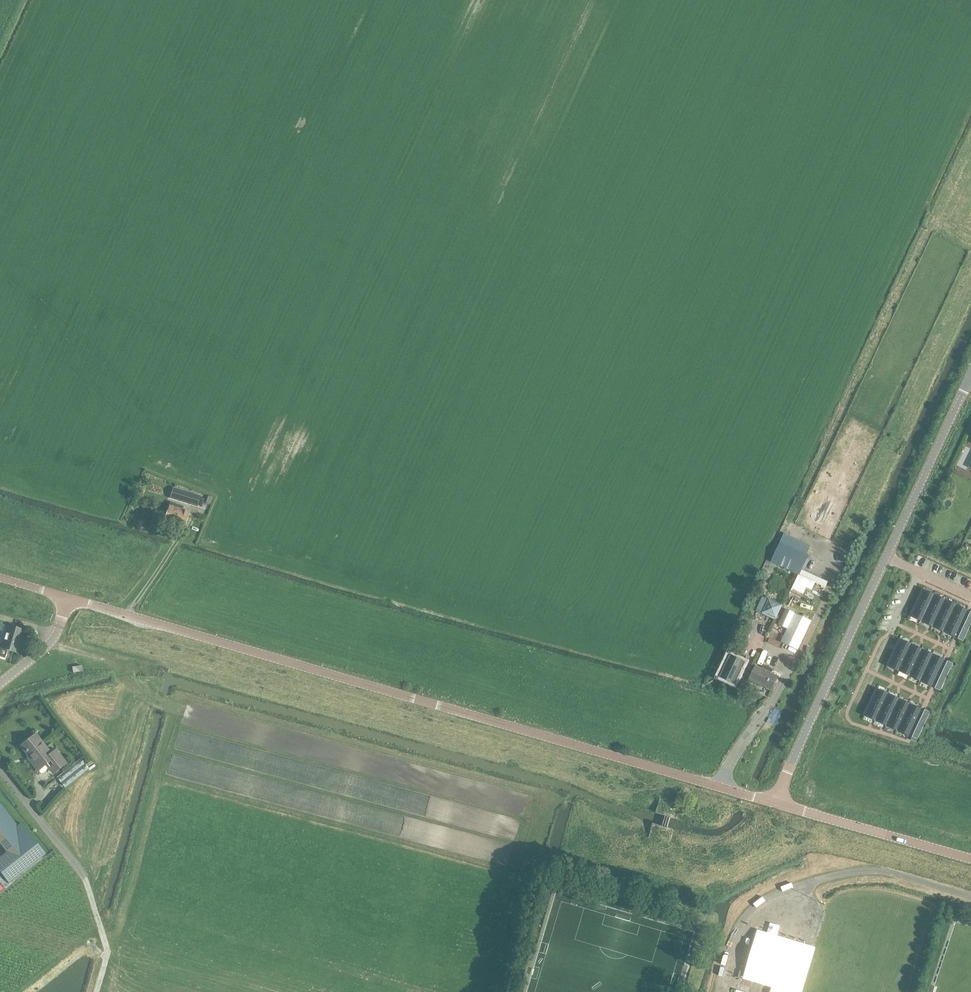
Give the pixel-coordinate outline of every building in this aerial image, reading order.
[(174,487),(170,498),(197,506),(201,495),(174,487)] [(184,527),(189,512),(180,509),(181,505),(175,503),(170,501),(168,506),(164,520),(184,527)] [(782,542),(772,561),(801,574),(817,582),(827,587),(829,582),(820,577),(803,569),(810,555),(807,554),(799,550),(803,542),(786,534),(782,542)] [(799,576),(793,589),(804,594),(807,588),(813,591),(816,584),(799,576)] [(922,590),(916,603),(928,608),(934,596),(922,590)] [(934,596),(928,608),(939,613),(944,601),(934,596)] [(764,597),(757,611),(777,621),(783,607),(764,597)] [(944,601),(939,613),(949,618),(955,606),(944,601)] [(916,603),(910,616),(922,621),(928,608),(916,603)] [(955,606),(949,618),(961,624),(967,611),(955,606)] [(782,642),(798,649),(812,620),(787,608),(780,624),(789,628),(782,642)] [(928,608),(922,621),(933,626),(939,613),(928,608)] [(939,613),(933,626),(944,631),(949,618),(939,613)] [(949,618),(944,631),(955,636),(961,624),(949,618)] [(24,631),(8,626),(2,646),(0,645),(0,656),(4,657),(6,650),(17,653),(24,631)] [(899,640),(893,652),(905,658),(910,645),(899,640)] [(910,645),(905,658),(915,663),(921,650),(910,645)] [(921,650),(915,663),(926,668),(932,655),(921,650)] [(893,652),(887,665),(899,670),(905,658),(893,652)] [(932,655),(926,668),(938,673),(944,660),(932,655)] [(721,676),(735,683),(744,663),(731,657),(721,676)] [(905,658),(899,670),(910,676),(915,663),(905,658)] [(915,663),(910,676),(920,681),(926,668),(915,663)] [(773,690),(779,676),(772,673),(774,669),(764,665),(763,668),(756,666),(750,679),(773,690)] [(926,668),(920,681),(932,686),(938,673),(926,668)] [(876,689),(870,702),(881,707),(887,694),(876,689)] [(887,694),(881,707),(892,712),(898,700),(887,694)] [(898,700),(892,712),(903,717),(909,705),(898,700)] [(870,702),(864,715),(876,720),(881,707),(870,702)] [(909,705),(903,717),(915,723),(921,710),(909,705)] [(881,707),(876,720),(886,725),(892,712),(881,707)] [(892,712),(886,725),(897,730),(903,717),(892,712)] [(903,717),(897,730),(909,735),(915,723),(903,717)] [(53,772),(65,762),(56,751),(51,754),(35,735),(22,746),(33,760),(32,761),(38,768),(46,762),(53,772)] [(81,759),(57,778),(65,788),(89,769),(81,759)] [(0,804),(0,843),(9,855),(28,840),(0,804)] [(655,813),(653,823),(662,825),(674,829),(677,819),(665,816),(655,813)]
